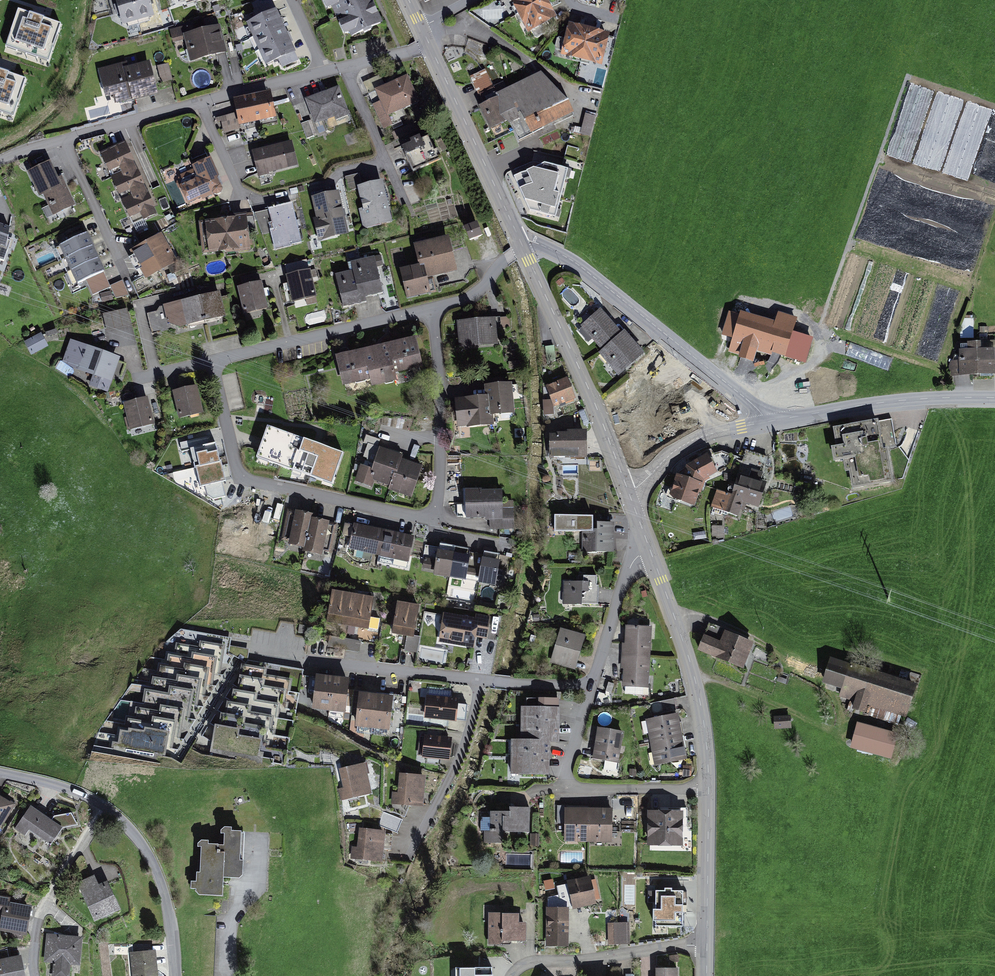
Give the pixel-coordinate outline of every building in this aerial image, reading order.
[(122,28),(155,19),(149,0),(114,0),(122,28)] [(246,25),(266,69),(280,62),(282,68),(298,61),(271,0),(261,0),(252,4),(258,19),(246,25)] [(352,44),(382,28),(367,0),(328,0),(352,44)] [(527,34),(556,19),(547,0),(509,0),(527,34)] [(60,25),(18,11),(5,47),(48,62),(60,25)] [(610,36),(569,25),(561,57),(602,67),(610,36)] [(220,27),(184,37),(192,64),(227,55),(220,27)] [(134,104),(161,97),(152,62),(128,69),(127,63),(98,70),(106,101),(113,100),(114,104),(133,100),(134,104)] [(479,95),(494,88),(493,87),(485,70),(469,78),(478,96),(479,95)] [(0,71),(0,112),(13,117),(26,80),(0,71)] [(484,105),(479,108),(490,131),(508,123),(509,125),(511,124),(519,141),(573,115),(568,104),(541,75),(507,90),(497,95),(494,88),(479,95),(484,105)] [(396,114),(423,104),(413,78),(389,87),(385,79),(367,86),(385,132),(401,126),(396,114)] [(503,82),(493,87),(494,88),(497,95),(507,90),(503,82)] [(340,92),(306,104),(315,130),(349,118),(340,92)] [(271,97),(235,106),(240,130),(277,122),(271,97)] [(430,133),(403,148),(416,173),(443,159),(430,133)] [(125,143),(100,154),(132,227),(157,216),(125,143)] [(292,144),(251,156),(258,181),(299,169),(292,144)] [(565,158),(578,162),(582,150),(569,145),(565,158)] [(198,180),(180,187),(188,206),(225,191),(212,159),(193,167),(198,180)] [(54,163),(32,173),(52,217),(75,207),(54,163)] [(545,169),(515,182),(530,214),(554,219),(566,174),(545,169)] [(383,183),(359,189),(368,230),(393,225),(383,183)] [(338,195),(311,202),(321,244),(348,238),(338,195)] [(268,213),(276,251),(302,245),(294,207),(268,213)] [(207,225),(210,259),(253,254),(250,220),(207,225)] [(0,227),(0,264),(4,265),(11,245),(8,244),(10,231),(0,227)] [(476,230),(465,234),(469,244),(480,240),(476,230)] [(162,235),(130,254),(146,282),(178,264),(162,235)] [(105,274),(88,236),(60,248),(77,286),(87,282),(93,295),(110,288),(104,275),(105,274)] [(418,268),(400,273),(407,302),(431,296),(427,282),(458,274),(449,238),(413,247),(418,268)] [(352,272),(335,277),(343,311),(367,305),(365,300),(383,296),(376,268),(383,266),(381,257),(350,265),(352,272)] [(310,272),(286,278),(293,305),(317,298),(310,272)] [(123,281),(110,287),(116,299),(129,296),(123,281)] [(262,284),(237,290),(244,316),(268,310),(262,284)] [(111,292),(100,295),(102,303),(113,301),(111,292)] [(220,294),(159,309),(156,313),(147,315),(152,335),(173,330),(172,326),(178,329),(226,318),(220,294)] [(127,310),(102,315),(106,331),(130,325),(127,310)] [(598,354),(618,378),(644,356),(625,333),(622,335),(600,310),(581,327),(601,352),(598,354)] [(778,327),(730,313),(722,341),(733,344),(729,358),(757,366),(761,353),(807,366),(814,343),(795,337),(799,324),(780,319),(778,327)] [(498,325),(459,327),(461,353),(499,351),(498,325)] [(43,338),(25,346),(32,359),(49,351),(43,338)] [(418,342),(336,360),(342,390),(425,372),(418,342)] [(122,361),(71,343),(62,367),(97,379),(94,388),(111,394),(122,361)] [(951,382),(994,381),(994,354),(963,355),(963,367),(951,367),(951,382)] [(569,379),(546,388),(556,414),(579,405),(569,379)] [(484,398),(454,401),(456,430),(492,426),(492,417),(515,415),(512,385),(483,387),(484,398)] [(198,391),(173,397),(179,424),(205,418),(198,391)] [(150,404),(125,409),(130,434),(155,429),(150,404)] [(891,425),(840,432),(849,491),(900,483),(891,425)] [(551,431),(551,459),(589,459),(589,432),(551,431)] [(361,465),(354,483),(371,489),(374,481),(390,487),(389,491),(411,499),(422,469),(402,461),(403,458),(377,449),(380,440),(366,435),(362,444),(367,446),(364,455),(375,459),(371,469),(361,465)] [(344,459),(273,436),(264,461),(336,484),(344,459)] [(223,483),(215,448),(193,453),(201,488),(223,483)] [(717,487),(711,505),(738,514),(743,500),(759,504),(767,479),(762,478),(767,455),(746,448),(732,491),(717,487)] [(677,470),(668,494),(694,503),(704,477),(718,469),(707,450),(686,462),(683,472),(677,470)] [(482,486),(465,486),(466,516),(485,515),(485,519),(490,519),(490,528),(514,528),(514,506),(503,507),(502,487),(482,487),(482,486)] [(315,512),(291,507),(284,538),(289,539),(288,542),(303,545),(303,549),(322,553),(323,549),(332,551),(338,522),(330,520),(330,518),(314,514),(315,512)] [(593,512),(554,512),(554,529),(582,528),(582,551),(614,550),(614,532),(628,532),(628,521),(625,514),(593,513),(593,512)] [(350,535),(348,547),(379,554),(377,560),(406,567),(414,534),(354,521),(354,522),(345,520),(342,533),(350,535)] [(433,569),(433,573),(466,578),(467,573),(479,575),(482,553),(469,551),(470,546),(441,542),(440,547),(426,544),(424,559),(426,559),(425,567),(433,569)] [(484,553),(482,553),(479,575),(477,581),(496,584),(500,556),(499,556),(500,551),(484,549),(484,553)] [(565,580),(565,602),(599,602),(599,583),(597,583),(597,573),(579,573),(579,580),(565,580)] [(374,595),(332,587),(326,620),(378,629),(380,617),(370,615),(374,595)] [(419,603),(398,599),(392,631),(407,633),(404,650),(417,652),(420,636),(414,635),(419,603)] [(475,615),(444,610),(438,641),(474,647),(476,635),(487,637),(491,615),(476,612),(475,615)] [(623,667),(623,685),(649,686),(653,624),(626,622),(625,642),(622,641),(621,667),(623,667)] [(586,633),(560,626),(550,662),(575,669),(586,633)] [(161,756),(174,758),(234,655),(246,662),(248,658),(249,648),(229,644),(231,636),(181,628),(168,639),(139,671),(137,683),(131,682),(99,729),(92,751),(161,763),(161,756)] [(708,636),(702,650),(744,669),(755,643),(727,631),(722,642),(708,636)] [(329,648),(361,650),(361,640),(329,638),(329,648)] [(215,720),(210,754),(273,765),(274,762),(284,763),(294,719),(303,668),(248,658),(246,662),(242,661),(238,686),(233,686),(231,698),(227,697),(225,709),(221,709),(219,721),(215,720)] [(919,688),(835,663),(828,686),(845,691),(842,701),(910,721),(919,688)] [(350,674),(316,670),(315,675),(310,675),(308,693),(313,693),(312,707),(346,710),(348,687),(350,674)] [(403,693),(348,687),(346,710),(352,711),(350,731),(387,735),(388,728),(392,728),(394,710),(401,710),(403,693)] [(510,735),(509,773),(551,774),(551,740),(560,741),(560,704),(559,704),(559,695),(539,695),(539,696),(526,696),(526,704),(521,704),(520,735),(510,735)] [(674,698),(650,703),(653,715),(644,717),(654,765),(688,758),(678,709),(677,709),(674,698)] [(460,703),(428,700),(426,721),(457,724),(460,703)] [(775,721),(775,733),(794,731),(793,720),(775,721)] [(597,725),(592,757),(618,761),(624,729),(597,725)] [(899,735),(859,725),(852,749),(893,760),(899,735)] [(453,739),(426,738),(424,759),(451,760),(453,739)] [(342,791),(344,802),(376,796),(370,766),(343,771),(347,790),(342,791)] [(391,793),(390,806),(423,809),(426,776),(401,774),(399,793),(391,793)] [(16,809),(0,799),(0,835),(16,809)] [(484,830),(484,842),(504,841),(503,829),(506,829),(506,832),(530,832),(530,805),(509,803),(510,807),(490,809),(491,816),(481,816),(480,830),(484,830)] [(613,806),(557,805),(557,823),(565,823),(564,841),(613,841),(613,806)] [(688,806),(647,806),(647,844),(683,844),(683,827),(688,827),(688,806)] [(67,831),(33,809),(17,833),(27,840),(32,833),(55,848),(67,831)] [(387,833),(360,831),(358,851),(352,850),(351,861),(384,864),(387,833)] [(200,848),(198,897),(221,897),(222,881),(241,882),(243,835),(224,834),(223,849),(200,848)] [(590,873),(567,878),(568,882),(557,884),(559,893),(548,896),(548,905),(569,905),(569,909),(596,902),(590,873)] [(555,887),(552,878),(543,880),(545,889),(555,887)] [(97,881),(79,891),(97,925),(123,911),(107,883),(100,887),(97,881)] [(683,888),(672,888),(672,886),(665,886),(665,888),(655,888),(655,906),(653,906),(653,919),(655,919),(655,926),(683,926),(683,888)] [(33,907),(6,904),(3,935),(29,938),(33,907)] [(548,905),(546,905),(546,944),(569,944),(569,909),(569,905),(548,905)] [(518,911),(489,911),(489,943),(500,943),(504,938),(525,938),(526,920),(518,920),(518,911)] [(629,921),(607,922),(608,944),(630,943),(629,921)] [(47,936),(45,962),(53,962),(52,975),(69,975),(70,964),(80,964),(82,938),(47,936)] [(131,957),(133,975),(159,975),(158,955),(131,957)] [(21,957),(0,962),(0,975),(26,975),(21,957)] [(455,975),(492,975),(492,964),(455,965),(455,975)] [(656,966),(656,975),(678,975),(678,966),(656,966)]
